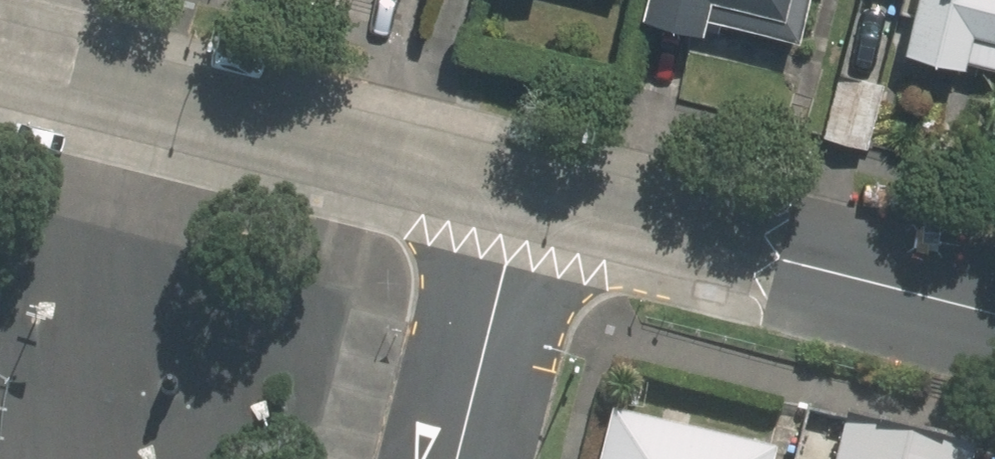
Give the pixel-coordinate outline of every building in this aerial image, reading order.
[(637,12),(693,26),(697,15),(793,39),(803,0),(640,0),(637,12)] [(899,55),(959,71),(961,64),(994,72),(994,0),(913,0),(899,55)] [(755,443),(604,405),(591,458),(751,458),(755,443)] [(971,455),(849,424),(840,458),(970,458),(971,455)]
